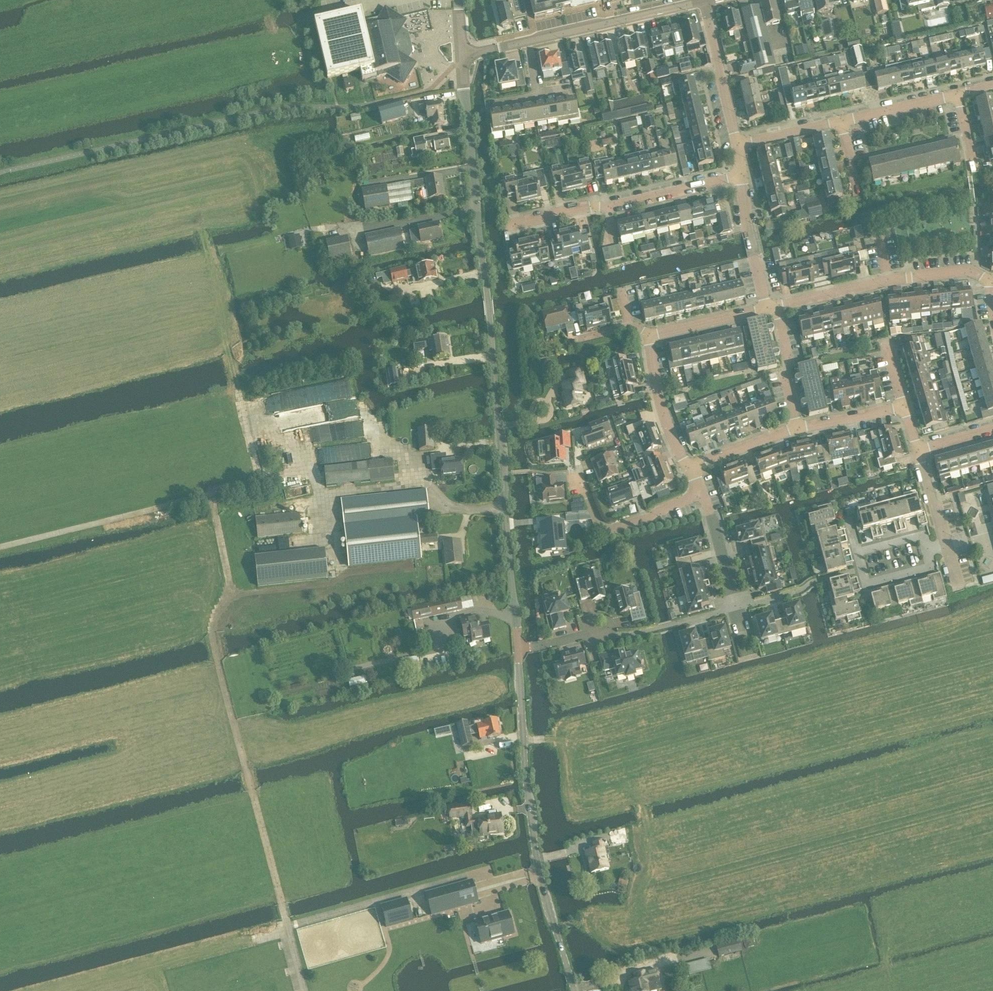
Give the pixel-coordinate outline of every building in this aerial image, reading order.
[(494,2),(496,10),(500,28),(502,27),(503,28),(507,27),(507,26),(513,24),(513,22),(527,18),(522,0),(500,0),(494,2)] [(534,20),(554,15),(553,11),(572,7),(570,0),(530,0),(534,20)] [(572,7),(572,8),(579,6),(578,2),(584,0),(570,0),(572,7)] [(797,0),(790,0),(784,2),(788,16),(797,14),(798,19),(801,19),(797,0)] [(801,19),(802,22),(802,24),(806,23),(805,18),(814,16),(812,11),(810,0),(797,0),(801,19)] [(818,13),(833,10),(832,5),(840,3),(839,0),(815,0),(818,13)] [(878,15),(888,13),(885,0),(874,0),(878,15)] [(899,1),(901,11),(918,8),(919,13),(937,9),(937,12),(947,9),(947,7),(949,6),(947,0),(904,0),(899,1)] [(992,19),(992,3),(984,5),(987,21),(992,19)] [(754,60),(757,71),(764,70),(776,67),(772,52),(766,27),(780,23),(775,4),(742,12),(754,61),(754,60)] [(384,11),(379,19),(364,22),(361,12),(315,23),(328,79),(361,71),(363,80),(370,79),(370,80),(388,76),(401,84),(405,83),(415,67),(414,63),(408,60),(411,55),(411,46),(410,42),(407,40),(405,32),(401,30),(405,24),(404,20),(388,10),(384,11)] [(741,40),(739,32),(742,31),(738,13),(724,16),(728,34),(734,33),(736,41),(741,40)] [(829,22),(820,24),(824,39),(832,36),(829,22)] [(696,35),(694,24),(681,27),(686,47),(698,44),(699,48),(706,46),(703,34),(696,35)] [(678,28),(668,30),(673,51),(683,49),(681,39),(678,28)] [(668,30),(659,33),(664,53),(673,51),(668,30)] [(659,33),(649,35),(652,47),(652,50),(655,50),(657,58),(658,58),(659,58),(661,57),(664,56),(665,56),(664,53),(659,33)] [(943,43),(954,41),(953,35),(941,37),(943,43)] [(635,62),(640,61),(647,59),(641,37),(629,40),(635,62)] [(930,46),(943,43),(941,37),(929,40),(930,46)] [(623,65),(630,63),(635,62),(629,40),(617,43),(623,65)] [(610,44),(599,47),(605,70),(616,67),(610,44)] [(605,70),(599,47),(588,49),(594,72),(605,70)] [(797,60),(809,57),(806,48),(795,50),(797,60)] [(850,51),(855,69),(865,66),(861,48),(850,51)] [(982,51),(970,53),(974,69),(986,66),(982,51)] [(952,58),(946,59),(950,74),(962,72),(958,56),(957,52),(951,53),(952,58)] [(970,53),(958,56),(962,72),(974,69),(970,53)] [(539,57),(541,74),(561,71),(562,79),(570,77),(568,64),(560,65),(558,54),(548,56),(545,54),(541,55),(539,57)] [(571,60),(568,61),(569,67),(571,75),(573,82),(584,80),(583,77),(582,72),(584,72),(581,56),(570,58),(571,60)] [(705,67),(710,66),(708,56),(702,58),(705,67)] [(838,57),(833,58),(834,64),(836,70),(841,69),(838,57)] [(946,59),(935,62),(938,77),(950,74),(946,59)] [(738,64),(740,75),(757,71),(754,60),(754,61),(738,64)] [(921,60),(910,63),(914,83),(926,80),(923,65),(921,60)] [(647,76),(656,74),(653,62),(644,64),(647,76)] [(935,62),(923,65),(926,80),(938,77),(935,62)] [(504,65),(503,63),(499,64),(498,66),(496,67),(498,78),(496,79),(496,83),(499,84),(499,87),(516,84),(517,89),(525,88),(522,73),(515,74),(514,66),(507,67),(507,65),(504,65)] [(910,63),(898,65),(899,70),(902,86),(914,83),(910,63)] [(680,66),(682,73),(692,71),(690,64),(680,66)] [(898,65),(886,68),(887,73),(891,88),(902,86),(899,70),(898,65)] [(862,75),(850,78),(854,93),(866,90),(866,89),(872,88),(868,74),(867,69),(866,67),(860,68),(862,75)] [(661,69),(663,78),(670,76),(668,70),(667,68),(661,69)] [(677,68),(668,70),(670,76),(678,74),(677,68)] [(763,77),(775,74),(774,68),(762,71),(763,77)] [(778,70),(780,79),(788,77),(786,69),(786,68),(778,70)] [(873,68),(867,69),(868,74),(872,88),(877,87),(879,91),(891,88),(887,73),(875,76),(873,68)] [(845,79),(838,81),(842,96),(854,93),(850,78),(849,73),(844,75),(845,79)] [(837,75),(825,77),(830,99),(842,96),(838,81),(837,75)] [(591,76),(583,77),(584,80),(587,94),(594,92),(591,76)] [(825,79),(813,82),(814,86),(815,86),(818,102),(830,99),(825,77),(824,78),(825,79)] [(674,85),(673,79),(660,82),(662,88),(672,85),(675,98),(681,96),(696,92),(693,80),(674,85)] [(346,92),(354,90),(351,80),(344,82),(346,92)] [(743,98),(759,94),(756,82),(740,86),(743,98)] [(814,86),(803,89),(806,104),(818,102),(815,86),(814,86)] [(790,88),(782,89),(786,107),(787,107),(794,105),(794,107),(806,104),(803,89),(791,92),(790,88)] [(684,108),(699,104),(696,92),(681,96),(684,108)] [(746,110),(762,106),(759,94),(743,98),(746,110)] [(628,100),(631,117),(647,113),(646,106),(645,106),(643,97),(628,100)] [(992,109),(992,98),(976,102),(977,106),(973,107),(975,113),(992,109)] [(592,107),(598,105),(597,99),(584,101),(586,108),(592,107)] [(576,112),(574,100),(564,101),(567,123),(579,121),(578,112),(576,112)] [(617,120),(631,117),(628,100),(613,104),(617,120)] [(557,124),(567,123),(564,101),(554,103),(557,121),(557,124)] [(782,101),(776,103),(779,115),(785,114),(782,101)] [(382,125),(406,119),(401,103),(378,109),(382,125)] [(433,105),(433,103),(418,105),(419,112),(426,111),(428,120),(433,119),(434,126),(444,125),(442,117),(443,117),(441,104),(433,105)] [(547,122),(557,121),(554,103),(544,105),(547,122)] [(603,123),(617,120),(613,104),(604,106),(605,112),(601,113),(601,114),(603,123)] [(687,120),(702,116),(699,104),(684,108),(687,120)] [(536,124),(547,122),(544,105),(533,107),(536,124)] [(592,107),(595,115),(601,114),(601,113),(599,105),(598,105),(592,107)] [(763,113),(762,106),(746,110),(749,122),(768,118),(767,113),(763,113)] [(523,126),(534,125),(531,107),(520,109),(523,126)] [(513,128),(523,126),(520,109),(510,110),(513,128)] [(992,119),(992,109),(975,113),(976,119),(980,118),(981,122),(992,119)] [(503,130),(504,130),(513,128),(510,110),(500,112),(503,130)] [(503,130),(500,112),(490,114),(492,127),(490,127),(492,135),(504,133),(504,130),(503,130)] [(360,114),(350,116),(352,123),(361,121),(360,114)] [(643,116),(646,130),(655,128),(652,114),(643,116)] [(689,132),(705,128),(702,116),(687,120),(689,132)] [(630,129),(637,128),(636,119),(628,121),(630,129)] [(992,130),(992,119),(981,122),(982,127),(978,128),(980,133),(992,130)] [(621,131),(630,129),(628,121),(620,123),(621,131)] [(692,144),(708,140),(705,128),(689,132),(692,144)] [(992,141),(992,130),(980,133),(981,139),(985,138),(986,142),(992,141)] [(816,152),(831,148),(829,136),(813,140),(815,148),(802,151),(800,143),(799,139),(793,140),(794,145),(797,157),(816,152)] [(416,150),(411,151),(413,157),(412,157),(412,159),(418,158),(417,156),(418,156),(418,153),(426,151),(424,143),(423,137),(413,139),(415,145),(416,150)] [(449,148),(447,137),(426,142),(427,148),(435,146),(436,151),(437,153),(442,152),(441,150),(449,148)] [(695,155),(710,152),(708,140),(692,144),(695,155)] [(960,166),(960,162),(955,140),(948,142),(949,147),(869,165),(874,183),(953,165),(954,167),(960,166)] [(992,151),(992,141),(986,142),(987,147),(983,147),(984,153),(992,151)] [(759,153),(757,153),(760,165),(775,162),(771,146),(758,149),(759,153)] [(787,159),(793,158),(791,146),(785,147),(787,159)] [(398,157),(404,157),(403,148),(396,149),(398,157)] [(819,164),(834,160),(831,148),(816,152),(819,164)] [(984,153),(986,159),(989,158),(990,163),(992,162),(992,151),(984,153)] [(641,176),(653,173),(649,158),(648,152),(636,155),(641,176)] [(665,170),(677,167),(673,152),(661,155),(665,170)] [(695,155),(690,156),(691,161),(696,160),(699,173),(703,172),(702,166),(713,164),(710,152),(695,155)] [(629,179),(641,176),(636,155),(624,158),(625,163),(629,179)] [(653,173),(665,170),(661,155),(649,158),(653,173)] [(682,171),(688,170),(685,158),(679,159),(682,171)] [(617,181),(613,166),(614,166),(612,160),(592,165),(596,180),(603,178),(605,184),(617,181)] [(822,176),(837,172),(834,160),(819,164),(822,176)] [(578,169),(569,172),(574,190),(586,188),(584,182),(590,180),(589,175),(586,161),(577,163),(578,169)] [(313,162),(304,162),(305,170),(313,170),(313,162)] [(762,177),(778,174),(775,162),(760,165),(762,177)] [(617,181),(629,179),(625,163),(614,166),(613,166),(617,181)] [(559,167),(550,169),(553,183),(554,189),(560,187),(562,193),(574,190),(569,172),(560,174),(559,167)] [(531,174),(523,176),(524,182),(529,201),(541,198),(538,187),(545,185),(542,171),(531,174)] [(824,188),(840,184),(837,172),(822,176),(824,188)] [(765,189),(780,185),(778,174),(762,177),(765,189)] [(445,197),(442,178),(425,180),(426,182),(411,184),(411,183),(363,191),(366,210),(414,202),(412,191),(424,189),(424,188),(427,187),(429,200),(445,197)] [(513,178),(502,180),(506,194),(507,200),(515,198),(517,204),(529,201),(524,182),(515,184),(513,178)] [(842,196),(840,184),(824,188),(829,207),(839,204),(838,197),(842,196)] [(780,185),(765,189),(768,201),(783,197),(787,196),(786,192),(782,193),(780,185)] [(796,214),(794,217),(796,223),(803,222),(810,220),(806,202),(805,200),(804,192),(798,194),(801,207),(802,213),(801,213),(796,214)] [(787,216),(783,197),(768,201),(771,213),(775,212),(776,219),(787,216)] [(815,198),(805,200),(806,202),(810,220),(821,217),(818,203),(817,203),(816,199),(815,198)] [(705,204),(700,205),(704,220),(706,227),(711,226),(710,222),(717,221),(713,202),(712,202),(711,200),(704,201),(705,204)] [(988,201),(989,208),(983,208),(983,212),(992,212),(992,201),(988,201)] [(692,223),(704,220),(700,205),(689,207),(692,223)] [(680,226),(692,223),(689,207),(676,210),(680,226)] [(668,229),(680,226),(676,210),(664,213),(668,229)] [(983,212),(983,217),(989,216),(989,222),(992,222),(992,212),(983,212)] [(656,231),(668,229),(664,213),(653,216),(656,231)] [(728,215),(722,216),(726,234),(732,232),(728,215)] [(644,234),(656,231),(653,216),(641,219),(644,234)] [(722,216),(716,217),(720,235),(726,234),(722,216)] [(633,237),(644,234),(641,219),(629,222),(633,237)] [(620,240),(633,237),(629,222),(617,224),(620,240)] [(992,232),(992,222),(989,222),(989,229),(983,229),(984,233),(992,232)] [(439,223),(418,228),(419,230),(410,232),(413,245),(422,243),(422,244),(442,239),(439,223)] [(578,228),(566,231),(570,250),(579,248),(581,255),(590,252),(587,238),(585,233),(579,235),(579,234),(578,228)] [(370,258),(404,250),(399,229),(365,236),(370,258)] [(556,241),(550,243),(551,247),(554,261),(563,259),(572,257),(570,250),(566,231),(554,234),(555,240),(556,241)] [(701,231),(694,233),(695,235),(696,241),(702,240),(703,239),(701,231)] [(984,233),(984,237),(990,237),(990,243),(992,243),(992,232),(984,233)] [(289,239),(292,250),(301,248),(299,236),(289,239)] [(537,238),(525,241),(530,260),(531,266),(540,264),(549,262),(546,248),(545,244),(539,245),(537,238)] [(327,243),(331,265),(353,260),(349,239),(327,243)] [(515,250),(508,252),(509,257),(511,262),(513,271),(522,269),(531,266),(530,260),(525,241),(513,243),(515,250)] [(990,243),(990,249),(984,249),(984,253),(992,253),(992,243),(990,243)] [(616,260),(622,258),(619,246),(613,248),(616,260)] [(838,251),(844,276),(856,273),(854,264),(860,263),(856,247),(838,251)] [(610,261),(616,260),(613,248),(607,249),(610,261)] [(605,262),(610,261),(607,249),(602,250),(605,262)] [(844,276),(838,251),(828,254),(820,255),(824,271),(830,270),(832,279),(844,276)] [(984,253),(984,258),(990,257),(991,271),(992,271),(992,253),(984,253)] [(803,286),(815,283),(813,274),(818,273),(814,257),(807,258),(797,261),(803,286)] [(803,286),(797,261),(787,263),(779,265),(783,281),(789,279),(791,288),(803,286)] [(405,269),(377,275),(378,279),(382,278),(383,284),(385,285),(392,283),(392,285),(408,282),(407,279),(412,278),(417,277),(418,284),(419,284),(437,280),(438,277),(438,273),(434,271),(433,265),(415,269),(416,270),(406,273),(405,269)] [(735,302),(745,299),(741,281),(731,284),(735,302)] [(935,294),(929,295),(931,312),(941,311),(938,287),(938,283),(934,284),(935,288),(935,294)] [(725,304),(735,302),(731,284),(721,286),(725,304)] [(962,284),(958,285),(961,309),(971,308),(969,290),(963,291),(962,284)] [(921,285),(917,286),(918,290),(921,314),(931,312),(929,295),(922,295),(922,289),(921,285)] [(955,292),(949,292),(951,310),(950,310),(951,316),(952,316),(954,316),(955,314),(955,310),(961,309),(958,285),(954,285),(955,292)] [(695,311),(705,309),(701,291),(700,286),(695,287),(696,292),(691,293),(695,311)] [(715,306),(725,304),(721,286),(711,288),(715,306)] [(942,287),(938,287),(941,311),(950,310),(951,310),(949,292),(943,293),(942,287)] [(301,298),(311,295),(310,288),(300,290),(301,298)] [(705,309),(715,306),(711,288),(701,291),(705,309)] [(901,288),(897,288),(898,292),(901,321),(911,320),(911,315),(909,297),(902,298),(902,292),(901,288)] [(915,296),(909,297),(911,315),(921,314),(918,290),(914,290),(915,296)] [(895,299),(887,300),(890,317),(890,323),(901,321),(898,292),(894,293),(895,299)] [(685,313),(695,311),(691,293),(681,295),(685,313)] [(665,299),(664,294),(660,295),(661,300),(665,318),(675,316),(671,298),(665,299)] [(675,316),(685,313),(681,295),(671,298),(675,316)] [(871,297),(867,298),(873,322),(872,322),(874,327),(884,324),(883,320),(879,302),(873,304),(871,297)] [(594,308),(598,327),(610,324),(607,313),(613,312),(610,298),(602,300),(604,306),(594,308)] [(865,306),(859,307),(863,324),(862,324),(864,332),(868,331),(867,323),(872,322),(873,322),(867,298),(863,299),(865,306)] [(655,320),(665,318),(661,300),(651,302),(655,320)] [(645,323),(655,320),(651,302),(641,305),(645,323)] [(851,302),(847,303),(853,327),(862,324),(863,324),(859,307),(853,309),(851,302)] [(845,310),(839,312),(845,336),(849,335),(847,328),(853,327),(847,303),(843,304),(845,310)] [(583,319),(586,330),(598,327),(594,308),(593,307),(590,307),(587,306),(582,307),(582,305),(574,307),(578,320),(583,319)] [(831,307),(827,308),(833,331),(834,336),(840,335),(844,337),(845,336),(839,312),(833,313),(831,307)] [(565,315),(563,308),(542,313),(546,329),(564,325),(567,334),(574,333),(569,314),(565,315)] [(810,308),(806,309),(807,313),(813,336),(823,334),(819,317),(813,318),(811,312),(810,308)] [(825,315),(819,317),(823,334),(833,331),(827,308),(823,309),(825,315)] [(805,320),(799,321),(802,336),(800,336),(801,344),(808,342),(807,338),(813,336),(807,313),(803,314),(805,320)] [(767,328),(765,318),(746,323),(747,328),(743,329),(746,342),(751,341),(754,352),(749,353),(752,367),(756,366),(758,372),(777,368),(774,358),(778,357),(780,355),(780,353),(777,351),(773,352),(768,334),(772,333),(774,330),(774,329),(771,327),(767,328)] [(965,328),(968,339),(984,335),(981,324),(965,328)] [(902,335),(901,330),(901,329),(890,330),(891,337),(902,335)] [(739,331),(730,333),(736,356),(745,354),(743,349),(739,331)] [(730,333),(722,335),(727,358),(736,356),(730,333)] [(722,335),(713,337),(718,360),(727,358),(722,335)] [(987,345),(984,335),(968,339),(971,350),(987,345)] [(713,337),(704,339),(709,362),(718,360),(713,337)] [(909,348),(903,349),(905,359),(926,353),(921,337),(907,342),(909,348)] [(434,361),(450,359),(447,338),(431,341),(434,361)] [(704,339),(695,341),(700,364),(701,364),(709,362),(704,339)] [(695,341),(686,344),(692,366),(700,364),(695,341)] [(414,352),(426,350),(425,342),(413,344),(414,352)] [(686,344),(678,346),(683,368),(692,366),(686,344)] [(971,350),(974,360),(990,356),(987,345),(971,350)] [(671,357),(667,358),(670,371),(679,369),(683,368),(678,346),(668,348),(671,357)] [(926,353),(905,359),(908,369),(927,364),(927,365),(930,364),(927,354),(926,354),(926,353)] [(974,360),(977,370),(992,366),(990,356),(974,360)] [(620,359),(604,363),(606,370),(612,369),(615,379),(633,374),(630,362),(627,363),(621,364),(620,359)] [(817,369),(816,363),(797,367),(800,377),(796,378),(794,380),(795,382),(797,384),(801,383),(805,401),(802,402),(800,405),(801,408),(804,408),(807,407),(809,417),(828,413),(826,407),(831,406),(828,392),(823,393),(820,382),(825,381),(824,378),(823,374),(822,368),(822,367),(817,369)] [(927,364),(908,369),(911,379),(929,374),(927,365),(927,364)] [(992,366),(977,370),(979,381),(992,377),(992,368),(992,366)] [(565,409),(581,405),(579,396),(582,396),(579,387),(584,385),(580,370),(567,373),(570,384),(561,387),(564,398),(562,398),(565,409)] [(690,370),(684,371),(686,383),(693,382),(690,370)] [(871,377),(861,379),(866,403),(869,402),(868,396),(875,395),(874,390),(880,389),(882,400),(877,372),(870,373),(871,377)] [(615,379),(609,380),(611,390),(612,398),(613,400),(629,396),(629,394),(627,388),(633,387),(636,386),(633,374),(615,379)] [(929,374),(911,379),(914,389),(932,384),(929,374)] [(409,376),(398,377),(399,384),(410,382),(409,376)] [(860,376),(850,378),(850,381),(851,381),(854,399),(860,397),(862,404),(866,403),(861,379),(860,376)] [(982,391),(992,388),(992,377),(979,381),(982,391)] [(840,378),(829,380),(834,403),(836,402),(840,401),(842,408),(845,407),(841,383),(840,378)] [(850,381),(841,383),(845,407),(849,406),(848,400),(854,399),(851,381),(850,381)] [(932,384),(914,389),(917,399),(935,394),(932,384)] [(985,402),(992,399),(992,388),(982,391),(985,402)] [(935,394),(917,399),(919,409),(941,403),(938,393),(935,394)] [(677,406),(686,404),(684,396),(674,399),(677,406)] [(708,405),(718,401),(716,396),(707,400),(708,405)] [(771,398),(761,401),(767,418),(773,416),(776,422),(779,421),(779,419),(771,398)] [(985,402),(987,409),(981,411),(983,419),(992,417),(992,399),(985,402)] [(699,408),(708,405),(707,400),(697,403),(699,408)] [(761,401),(752,405),(760,428),(764,427),(762,420),(767,418),(761,401)] [(690,412),(699,409),(697,403),(688,406),(690,412)] [(941,403),(919,409),(922,418),(941,413),(941,414),(944,413),(941,403)] [(677,406),(673,407),(675,414),(688,411),(686,404),(677,406)] [(752,405),(742,408),(748,425),(754,423),(756,429),(760,428),(752,405)] [(731,407),(721,410),(723,415),(729,432),(735,430),(737,436),(741,435),(733,411),(731,407)] [(742,408),(733,411),(741,435),(744,433),(742,427),(748,425),(742,408)] [(941,413),(922,418),(925,429),(931,427),(933,433),(949,429),(946,419),(944,413),(941,414),(941,413)] [(723,415),(713,418),(722,441),(725,440),(723,434),(729,432),(723,415)] [(701,416),(692,420),(694,425),(702,449),(706,448),(704,441),(710,439),(703,422),(701,416)] [(713,418),(703,422),(710,439),(715,437),(717,443),(722,441),(713,418)] [(620,419),(614,421),(616,427),(622,425),(620,419)] [(586,448),(605,441),(602,435),(609,432),(605,420),(589,426),(591,432),(581,436),(586,448)] [(644,428),(642,422),(625,428),(628,435),(635,433),(639,443),(657,436),(653,425),(644,428)] [(684,429),(681,430),(682,433),(684,440),(685,440),(687,439),(690,446),(696,444),(698,450),(702,449),(694,425),(683,429),(684,429)] [(420,451),(434,450),(432,429),(425,429),(418,430),(419,443),(420,451)] [(888,435),(886,430),(871,434),(873,441),(879,440),(882,450),(900,445),(897,433),(888,435)] [(850,432),(838,435),(842,454),(843,460),(854,458),(862,456),(858,440),(852,441),(850,432)] [(826,464),(833,462),(843,460),(842,454),(838,435),(826,437),(828,447),(822,448),(826,464)] [(547,463),(563,462),(562,449),(568,449),(567,436),(555,437),(555,442),(546,443),(547,463)] [(639,462),(655,457),(652,451),(661,448),(657,436),(639,443),(642,453),(636,455),(639,462)] [(814,440),(802,443),(806,462),(808,468),(818,466),(826,464),(822,448),(816,450),(814,440)] [(790,472),(797,470),(798,470),(796,464),(806,462),(802,443),(791,445),(793,454),(787,456),(790,472)] [(984,446),(989,464),(992,463),(992,444),(984,446)] [(880,470),(896,465),(894,459),(903,457),(900,445),(882,450),(884,459),(878,461),(880,470)] [(984,446),(974,449),(979,466),(989,464),(984,446)] [(615,448),(603,453),(604,457),(612,454),(616,452),(615,448)] [(765,453),(772,472),(774,478),(790,472),(787,456),(780,458),(777,449),(765,453)] [(974,449),(964,452),(969,469),(979,466),(974,449)] [(964,452),(954,455),(959,472),(969,469),(964,452)] [(757,484),(764,481),(762,475),(772,472),(765,453),(754,458),(757,467),(751,469),(757,484)] [(599,483),(618,476),(615,468),(617,467),(612,454),(604,457),(594,461),(598,472),(596,473),(599,483)] [(446,455),(431,457),(433,472),(441,471),(442,478),(463,476),(461,459),(446,461),(446,455)] [(954,455),(945,457),(949,475),(959,472),(954,455)] [(657,462),(655,457),(639,462),(642,469),(648,467),(651,477),(670,471),(665,459),(657,462)] [(945,457),(934,460),(939,478),(941,484),(945,483),(944,480),(950,478),(949,475),(945,457)] [(371,484),(394,481),(392,461),(325,469),(327,488),(371,483),(371,484)] [(746,471),(743,462),(731,466),(738,484),(748,480),(750,487),(757,484),(751,469),(746,471)] [(723,497),(730,495),(728,488),(738,484),(731,466),(719,470),(723,479),(717,481),(723,497)] [(800,482),(797,470),(790,472),(793,484),(800,482)] [(652,496),(667,491),(665,485),(674,482),(670,471),(651,477),(655,487),(649,489),(652,496)] [(816,478),(810,479),(813,491),(819,490),(816,478)] [(555,485),(554,479),(535,481),(536,492),(542,491),(542,502),(563,500),(562,485),(555,485)] [(847,479),(837,481),(839,487),(848,485),(847,479)] [(637,497),(632,484),(626,486),(626,485),(605,493),(611,509),(632,501),(632,499),(637,497)] [(426,490),(341,500),(349,566),(421,558),(417,523),(429,522),(426,490)] [(904,500),(909,519),(916,517),(919,528),(927,526),(924,514),(921,515),(915,492),(903,496),(904,500)] [(960,504),(966,503),(963,493),(957,495),(960,504)] [(903,521),(909,519),(904,500),(893,503),(901,533),(906,531),(903,521)] [(896,534),(901,533),(893,503),(881,506),(886,525),(893,523),(896,534)] [(872,540),(877,539),(869,509),(870,509),(869,505),(856,508),(858,514),(856,514),(858,522),(860,521),(863,531),(870,529),(872,540)] [(812,536),(815,535),(827,531),(825,525),(835,522),(830,506),(817,509),(819,515),(808,518),(812,536)] [(869,509),(877,539),(882,538),(880,527),(886,525),(881,506),(870,509),(869,509)] [(257,540),(302,535),(299,513),(255,518),(257,540)] [(567,522),(582,521),(581,513),(566,515),(567,522)] [(542,524),(541,524),(541,525),(542,530),(544,552),(556,550),(556,551),(557,550),(564,550),(564,549),(563,541),(562,532),(564,532),(563,522),(548,524),(542,524)] [(752,548),(766,544),(762,526),(757,527),(737,532),(739,539),(737,540),(737,541),(739,540),(741,544),(750,542),(752,548)] [(815,535),(818,545),(845,538),(843,531),(836,533),(835,529),(827,531),(815,535)] [(422,545),(437,544),(437,536),(421,537),(422,545)] [(847,544),(845,538),(818,545),(821,555),(841,549),(840,546),(847,544)] [(446,566),(461,565),(459,550),(461,550),(461,542),(444,544),(446,566)] [(672,551),(677,568),(692,564),(690,558),(700,555),(699,551),(701,551),(700,549),(698,550),(697,543),(676,548),(677,550),(672,551)] [(751,568),(771,563),(776,561),(772,549),(768,550),(766,544),(752,548),(753,554),(749,555),(751,561),(749,561),(751,568)] [(821,555),(823,565),(850,557),(849,551),(842,553),(841,549),(821,555)] [(258,587),(328,580),(325,550),(255,557),(258,587)] [(852,564),(850,557),(823,565),(826,575),(846,569),(845,566),(852,564)] [(753,576),(754,581),(774,575),(771,563),(751,568),(751,570),(747,572),(748,577),(753,576)] [(682,586),(703,581),(701,574),(699,574),(697,569),(694,570),(692,564),(677,568),(679,574),(682,586)] [(575,582),(581,601),(593,598),(594,600),(595,599),(595,601),(602,599),(602,597),(603,597),(602,595),(604,595),(599,575),(596,576),(596,574),(588,576),(589,578),(575,582)] [(924,583),(918,584),(922,599),(932,597),(933,601),(946,598),(940,574),(923,578),(924,583)] [(774,575),(754,581),(755,585),(757,585),(759,591),(766,589),(767,594),(781,590),(779,581),(776,582),(774,575)] [(828,582),(831,593),(858,586),(856,579),(849,581),(848,577),(828,582)] [(922,599),(918,584),(917,580),(900,584),(901,589),(894,590),(898,606),(909,603),(910,608),(923,604),(922,599)] [(682,586),(686,599),(706,594),(705,589),(709,588),(708,582),(703,583),(703,581),(682,586)] [(831,593),(833,603),(834,603),(845,600),(854,598),(852,594),(860,592),(858,586),(831,593)] [(872,602),(874,612),(886,609),(887,614),(900,610),(898,606),(896,596),(894,590),(893,586),(877,591),(878,595),(870,597),(872,602)] [(630,615),(632,623),(645,619),(639,594),(631,596),(631,595),(628,596),(627,589),(615,592),(616,596),(615,596),(620,611),(621,614),(630,612),(631,615),(630,615)] [(557,594),(544,597),(547,606),(545,606),(547,615),(549,615),(554,631),(566,627),(562,614),(568,613),(564,598),(559,600),(557,594)] [(706,594),(686,599),(687,605),(685,606),(687,615),(702,611),(700,606),(707,604),(705,599),(707,598),(706,594)] [(411,609),(414,621),(462,611),(459,599),(422,607),(422,605),(414,606),(415,609),(411,609)] [(834,603),(833,603),(830,603),(835,621),(846,618),(848,624),(861,621),(856,604),(847,607),(845,600),(834,603)] [(779,621),(783,635),(804,629),(798,605),(784,609),(786,619),(779,621)] [(650,625),(657,623),(654,612),(647,614),(650,625)] [(761,640),(783,635),(779,621),(772,623),(771,616),(756,620),(761,640)] [(460,620),(464,638),(471,637),(473,643),(482,641),(490,640),(490,639),(487,625),(478,627),(476,617),(468,619),(468,618),(460,620)] [(421,633),(420,629),(416,630),(416,634),(418,644),(427,642),(425,632),(421,633)] [(704,641),(708,658),(709,661),(724,658),(722,651),(729,649),(724,629),(709,633),(711,639),(704,641)] [(694,661),(708,658),(704,641),(697,643),(694,633),(680,636),(685,656),(692,654),(694,661)] [(555,665),(560,681),(566,679),(567,682),(575,680),(574,677),(581,675),(578,666),(585,664),(582,651),(567,655),(568,656),(562,658),(564,663),(555,665)] [(602,657),(606,671),(614,669),(616,678),(624,675),(625,679),(636,677),(635,673),(642,671),(642,669),(643,668),(639,656),(638,656),(637,655),(624,658),(623,654),(619,656),(618,652),(602,657)] [(500,737),(496,720),(484,723),(485,725),(477,726),(468,728),(467,723),(467,722),(457,725),(457,726),(462,747),(472,745),(470,736),(479,734),(480,740),(488,738),(488,740),(500,737)] [(471,827),(473,840),(483,838),(482,836),(503,834),(501,820),(494,821),(493,818),(479,820),(471,822),(470,816),(472,816),(470,805),(448,808),(448,809),(444,809),(445,816),(449,815),(450,819),(465,817),(467,828),(471,827)] [(389,822),(390,828),(397,827),(396,826),(403,825),(403,826),(409,825),(407,819),(402,820),(389,822)] [(628,843),(625,829),(609,832),(612,846),(628,843)] [(609,870),(604,849),(607,848),(606,841),(593,844),(595,851),(585,853),(587,862),(588,862),(591,874),(609,870)] [(431,916),(478,903),(472,880),(425,893),(431,916)] [(386,929),(413,922),(406,898),(380,906),(386,929)] [(481,945),(515,935),(508,912),(474,922),(481,945)] [(719,958),(742,952),(739,940),(716,946),(719,958)] [(681,965),(664,969),(666,978),(688,972),(686,965),(681,966),(681,965)] [(661,990),(656,971),(634,976),(635,983),(629,984),(630,990),(661,990)]
